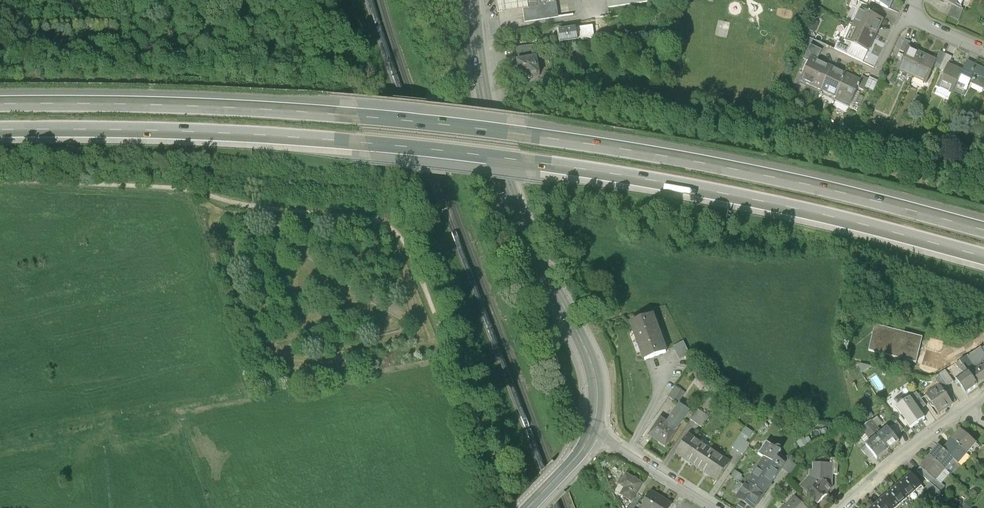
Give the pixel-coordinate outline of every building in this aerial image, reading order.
[(527,0),(496,0),(498,14),(514,12),(528,9),(527,0)] [(527,8),(523,9),(525,22),(557,18),(555,0),(525,0),(527,8)] [(607,8),(652,1),(652,0),(606,0),(607,8)] [(868,0),(855,0),(854,0),(852,0),(849,6),(858,10),(859,8),(870,13),(872,9),(869,7),(872,1),(868,0)] [(892,0),(868,0),(872,1),(888,9),(892,0)] [(965,0),(941,0),(961,9),(965,0)] [(852,26),(876,36),(884,19),(870,13),(859,8),(858,10),(852,26)] [(559,31),(561,43),(597,37),(595,26),(570,30),(569,27),(562,28),(562,31),(559,31)] [(852,45),(869,52),(876,36),(852,26),(845,42),(852,45)] [(847,57),(852,45),(845,42),(839,39),(833,51),(847,57)] [(899,51),(905,54),(908,47),(910,43),(904,40),(899,51)] [(810,58),(817,61),(822,51),(809,46),(803,60),(808,62),(810,58)] [(923,53),(908,47),(905,54),(897,71),(912,78),(923,53)] [(937,60),(923,53),(912,78),(926,84),(934,67),(937,60)] [(934,67),(944,72),(948,64),(951,57),(940,53),(937,60),(934,67)] [(536,58),(517,60),(520,78),(539,75),(536,58)] [(808,62),(799,82),(820,92),(831,67),(817,61),(810,58),(808,62)] [(954,90),(965,95),(970,83),(983,90),(983,69),(967,61),(963,70),(954,90)] [(936,88),(951,95),(954,90),(963,70),(948,64),(944,72),(936,88)] [(846,74),(831,67),(820,92),(835,98),(846,74)] [(860,80),(846,74),(835,98),(849,105),(857,89),(860,80)] [(862,77),(860,80),(857,89),(864,92),(869,80),(862,77)] [(652,315),(631,323),(645,360),(666,352),(652,315)] [(928,336),(881,324),(874,349),(922,360),(928,336)] [(683,342),(674,347),(680,359),(690,355),(683,342)] [(982,362),(983,360),(983,347),(981,349),(980,348),(960,361),(964,368),(963,368),(977,386),(981,383),(982,384),(983,382),(983,366),(982,362)] [(960,361),(955,364),(959,371),(963,368),(964,368),(960,361)] [(955,380),(965,394),(977,386),(963,368),(959,371),(962,375),(955,380)] [(691,373),(708,392),(712,388),(707,383),(708,382),(697,369),(691,373)] [(934,380),(939,387),(940,386),(945,394),(950,390),(948,387),(953,383),(945,371),(940,375),(940,376),(934,380)] [(685,392),(675,386),(668,397),(674,400),(675,399),(678,402),(685,392)] [(934,408),(938,413),(952,403),(945,394),(940,386),(939,387),(926,396),(930,402),(928,405),(931,408),(934,408)] [(916,393),(910,398),(919,411),(926,407),(916,393)] [(910,398),(896,408),(911,429),(925,419),(919,411),(910,398)] [(656,429),(651,437),(660,443),(659,443),(665,447),(689,412),(679,405),(667,423),(660,419),(654,428),(656,429)] [(708,417),(698,410),(691,420),(701,427),(708,417)] [(874,416),(870,410),(863,415),(867,421),(874,416)] [(858,433),(868,445),(877,437),(883,432),(873,420),(858,433)] [(896,422),(890,426),(899,436),(904,431),(896,422)] [(883,432),(877,437),(888,451),(899,443),(895,438),(899,436),(890,426),(883,432)] [(746,428),(733,448),(743,455),(750,444),(747,442),(753,433),(746,428)] [(960,430),(951,440),(966,453),(975,443),(960,430)] [(676,453),(697,467),(709,449),(689,435),(676,453)] [(875,456),(878,460),(888,451),(877,437),(868,445),(866,446),(875,456)] [(804,439),(798,442),(802,449),(808,445),(804,439)] [(957,464),(966,453),(951,440),(942,451),(953,460),(957,464)] [(771,446),(764,458),(782,470),(786,464),(777,458),(781,453),(771,446)] [(870,460),(875,456),(866,446),(862,449),(870,460)] [(938,447),(929,457),(944,470),(953,460),(942,451),(938,447)] [(729,463),(709,449),(697,467),(717,481),(729,463)] [(935,480),(944,470),(929,457),(920,467),(935,480)] [(764,458),(747,482),(765,494),(782,470),(764,458)] [(831,459),(831,465),(833,465),(832,489),(838,489),(838,466),(840,466),(840,460),(831,459)] [(812,499),(819,505),(829,495),(827,494),(832,489),(833,465),(831,465),(814,465),(814,472),(810,472),(810,478),(800,487),(809,495),(807,497),(809,500),(812,499)] [(920,467),(916,471),(943,495),(947,491),(935,480),(920,467)] [(743,476),(735,471),(732,476),(739,481),(743,476)] [(642,484),(626,474),(619,486),(624,488),(620,495),(631,502),(642,484)] [(895,489),(905,500),(920,486),(910,475),(895,489)] [(737,498),(752,507),(756,507),(765,494),(747,482),(737,498)] [(889,507),(896,507),(905,500),(895,489),(882,501),(889,507)] [(641,507),(669,507),(672,504),(651,492),(641,507)] [(797,500),(805,507),(809,504),(801,496),(797,500)] [(785,507),(805,507),(797,500),(795,498),(785,507)]
